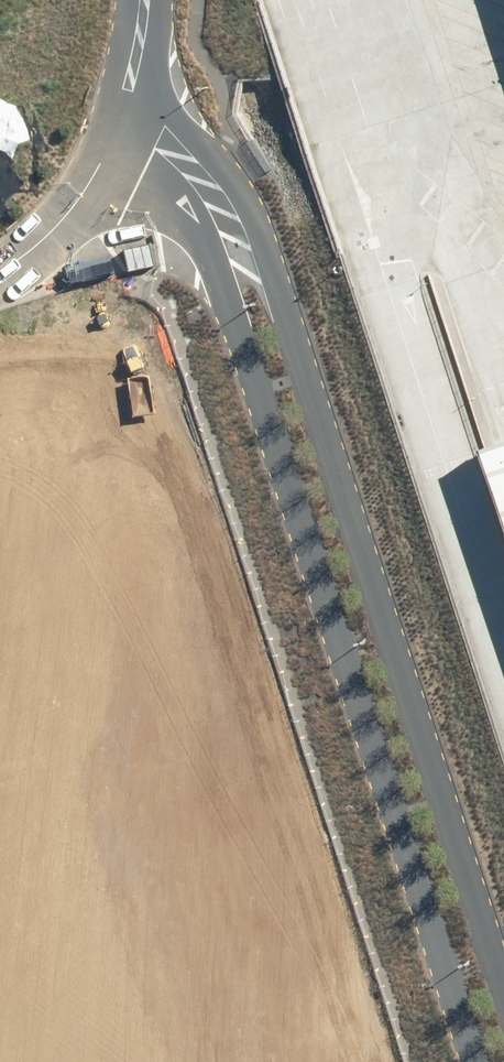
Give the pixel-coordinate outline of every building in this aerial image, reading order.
[(487,448),(503,501),(503,442),(487,448)]
